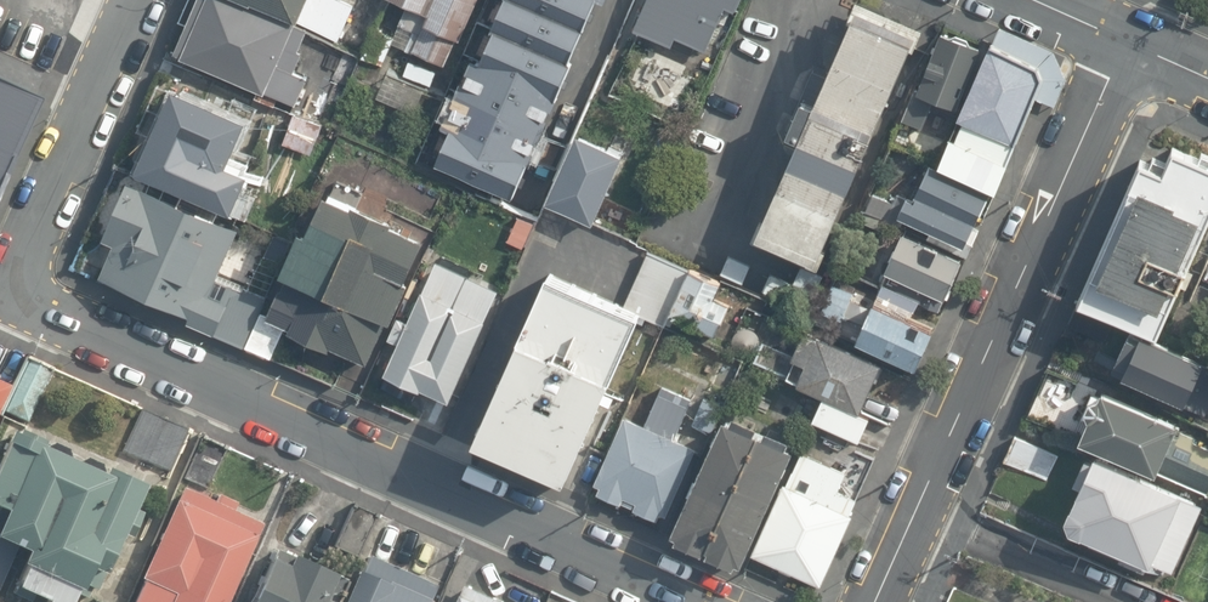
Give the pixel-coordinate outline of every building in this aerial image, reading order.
[(237,0),(204,0),(178,57),(186,60),(185,61),(268,97),(268,95),(299,108),(310,81),(296,74),(304,55),(301,54),(312,31),(259,7),(258,9),(237,0)] [(258,9),(259,7),(312,31),(342,44),(358,7),(344,0),(237,0),(258,9)] [(426,11),(422,26),(457,39),(476,0),(402,0),(426,11)] [(444,140),(527,178),(609,0),(508,0),(444,140)] [(633,25),(677,45),(682,33),(703,43),(721,4),(735,11),(740,0),(644,0),(633,25)] [(924,30),(862,4),(761,239),(822,266),(924,30)] [(994,39),(962,115),(1017,138),(1049,62),(994,39)] [(46,103),(0,82),(0,203),(46,103)] [(146,169),(142,176),(237,218),(252,180),(232,171),(253,125),(178,93),(157,143),(145,146),(139,158),(146,169)] [(962,115),(942,164),(996,187),(1003,190),(1024,141),(1017,138),(962,115)] [(630,154),(578,130),(544,202),(596,226),(630,154)] [(1142,157),(1078,303),(1155,337),(1207,218),(1207,165),(1169,148),(1161,165),(1142,157)] [(930,226),(926,235),(969,252),(996,187),(942,164),(929,158),(905,215),(930,226)] [(237,228),(127,180),(104,243),(115,247),(104,280),(219,327),(232,300),(214,291),(237,228)] [(419,241),(316,194),(259,319),(362,364),(419,241)] [(906,226),(885,276),(950,303),(971,253),(969,252),(926,235),(906,226)] [(693,270),(651,251),(625,309),(648,319),(667,328),(693,270)] [(495,290),(428,258),(372,376),(440,408),(495,290)] [(858,340),(888,353),(923,367),(950,303),(885,276),(858,340)] [(648,319),(625,309),(556,278),(480,448),(572,489),(648,319)] [(232,300),(219,327),(247,340),(266,300),(238,287),(232,300)] [(858,340),(810,320),(795,357),(810,364),(803,380),(866,406),(888,353),(858,340)] [(1131,331),(1112,377),(1207,417),(1207,413),(1207,364),(1131,331)] [(30,413),(53,371),(26,357),(14,380),(0,372),(0,412),(24,425),(30,413)] [(645,417),(626,409),(592,482),(667,516),(701,442),(677,432),(694,396),(661,382),(645,417)] [(1093,387),(1072,435),(1204,492),(1207,483),(1207,437),(1093,387)] [(792,434),(728,405),(672,529),(736,558),(792,434)] [(84,583),(90,586),(148,478),(30,413),(24,425),(0,468),(0,501),(5,503),(0,513),(0,535),(27,550),(14,573),(50,592),(44,601),(74,601),(84,583)] [(1060,454),(1019,436),(1007,461),(1048,479),(1060,454)] [(867,478),(799,447),(750,553),(818,584),(867,478)] [(1203,497),(1088,449),(1058,520),(1173,569),(1203,497)] [(182,486),(132,601),(133,601),(224,601),(260,520),(182,486)] [(273,541),(246,601),(322,601),(337,569),(273,541)] [(361,547),(337,601),(429,601),(439,580),(361,547)] [(463,580),(453,601),(512,601),(463,580)]
